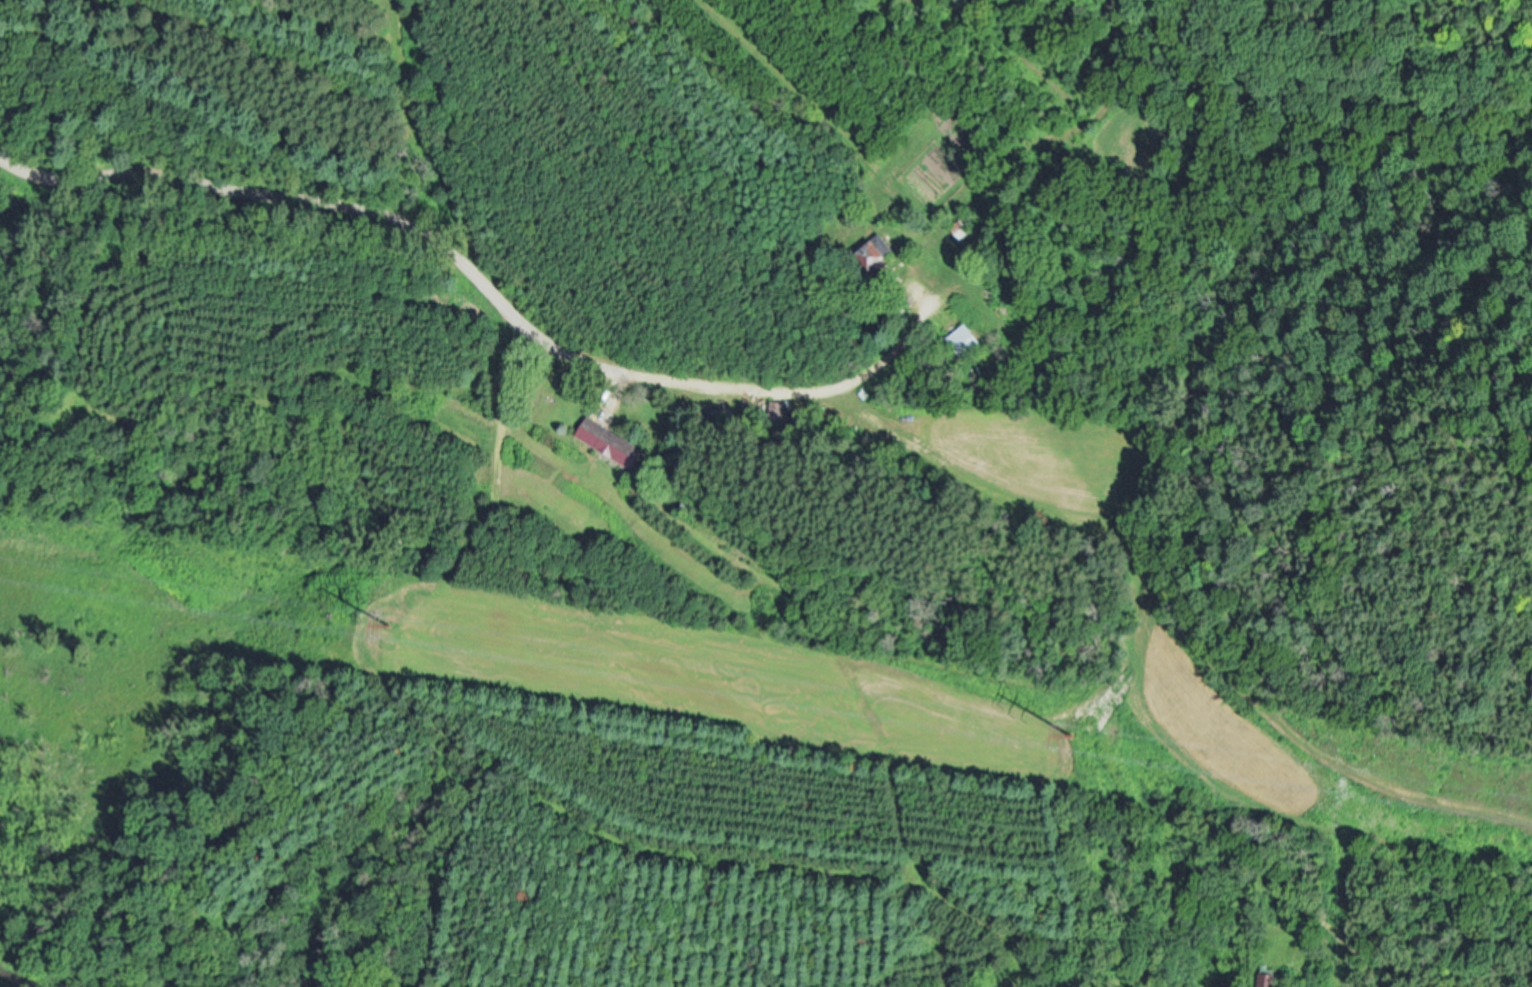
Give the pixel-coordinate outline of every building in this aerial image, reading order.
[(970,230),(960,218),(949,226),(959,239),(970,230)] [(874,269),(894,251),(880,235),(860,253),(874,269)] [(982,343),(969,322),(948,335),(961,356),(982,343)] [(634,466),(644,446),(587,415),(577,434),(634,466)] [(1281,972),(1265,972),(1265,986),(1281,986),(1281,972)]
